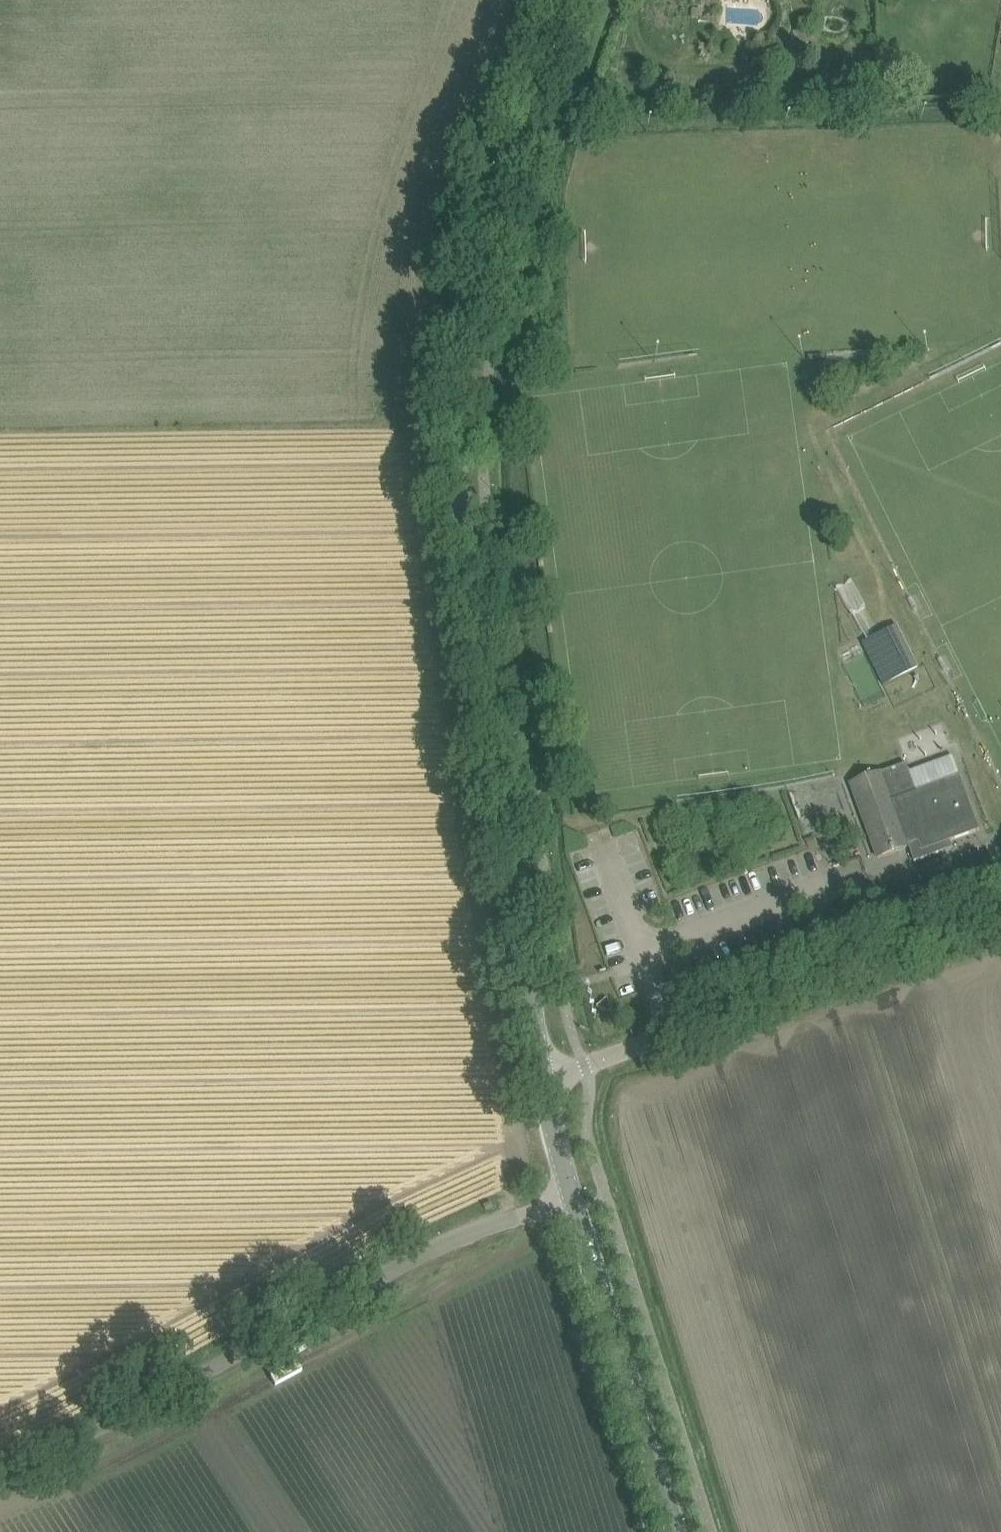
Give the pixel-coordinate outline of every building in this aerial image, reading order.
[(905,666),(888,631),(870,640),(887,675),(905,666)] [(907,764),(851,784),(878,858),(909,846),(915,862),(953,848),(951,841),(980,830),(960,775),(917,791),(907,764)]
